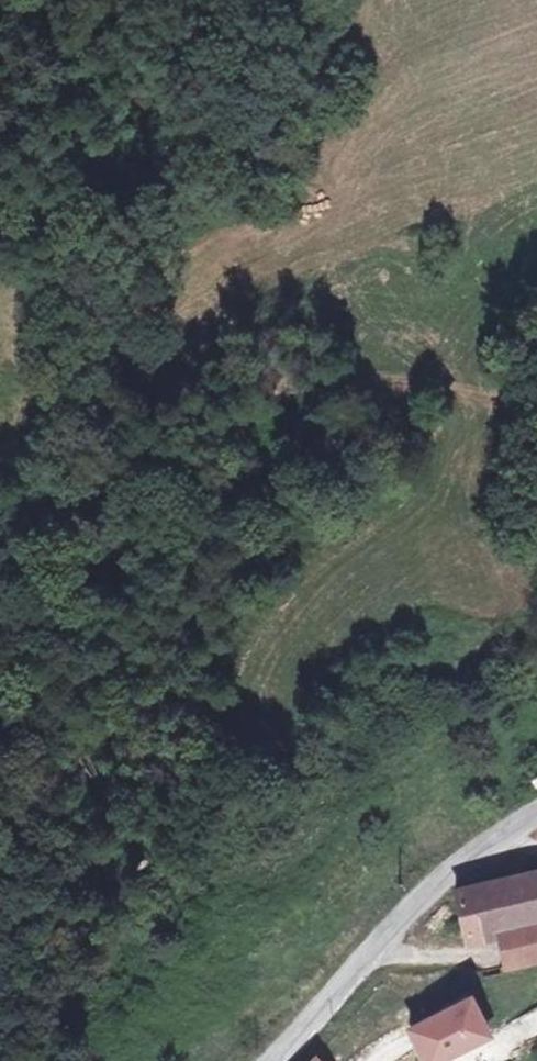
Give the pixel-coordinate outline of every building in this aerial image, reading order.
[(506,934),(536,924),(536,872),(466,895),(480,942),(506,934)] [(506,934),(519,972),(536,966),(536,924),(506,934)] [(421,1028),(436,1060),(454,1060),(476,1051),(471,1042),(494,1032),(482,1003),(421,1028)]
